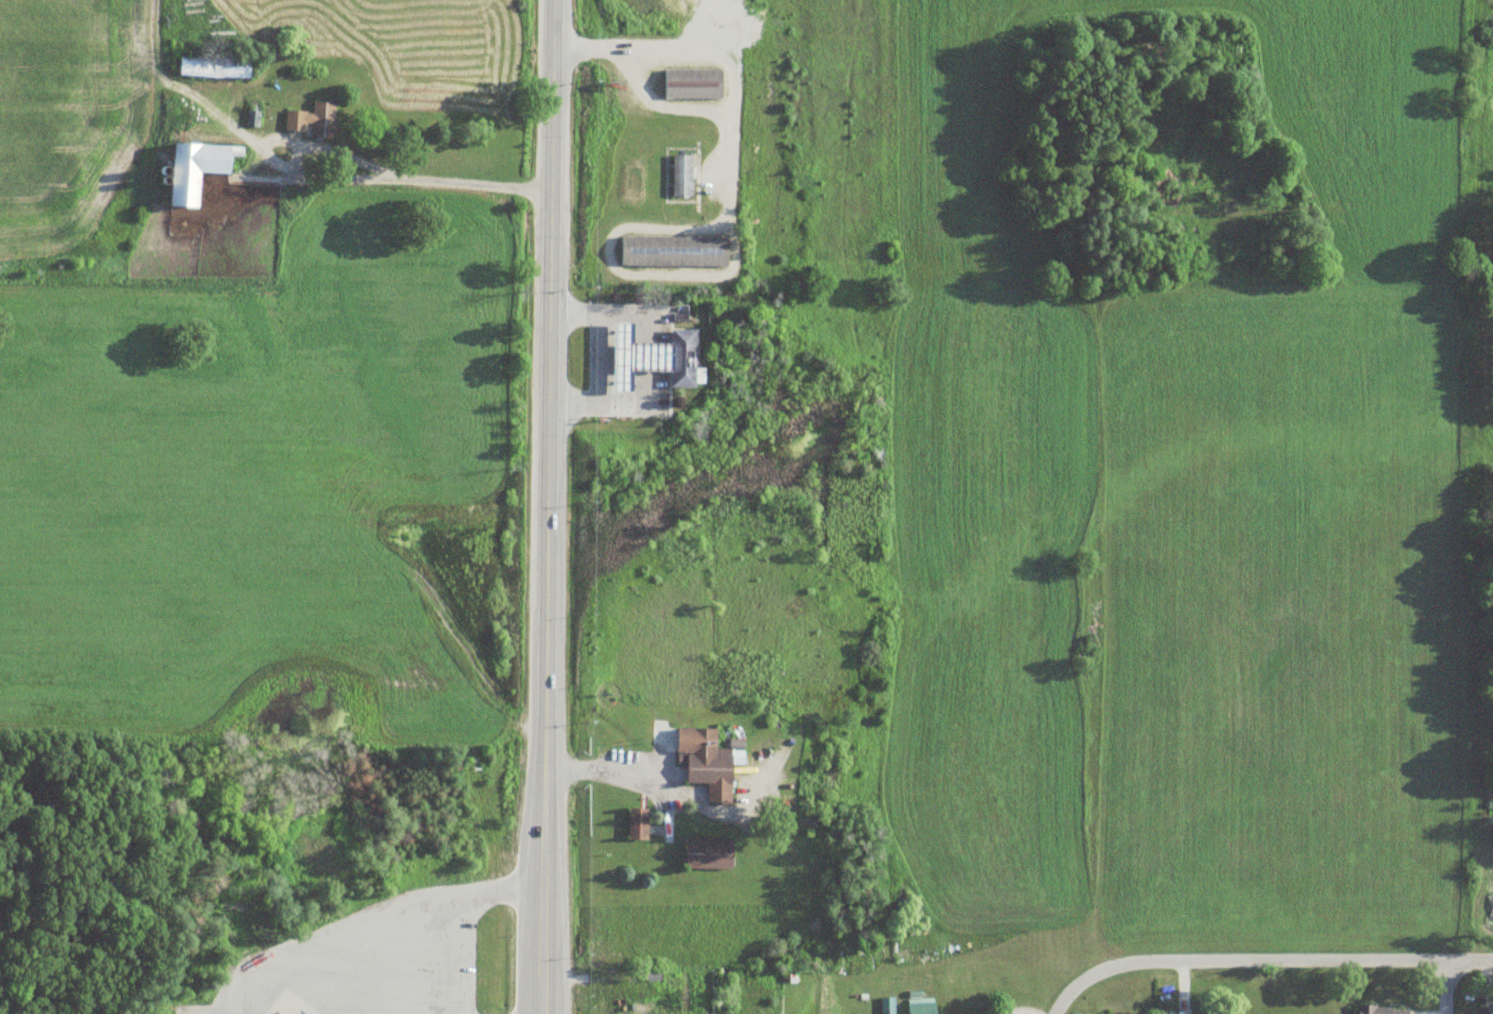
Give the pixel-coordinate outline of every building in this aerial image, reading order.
[(247,59),(177,57),(177,77),(247,79),(247,59)] [(663,100),(720,100),(720,70),(663,70),(663,100)] [(333,137),(334,104),(311,102),(310,113),(284,111),(283,135),(333,137)] [(167,207),(194,209),(196,174),(226,175),(227,158),(240,159),(241,148),(170,144),(167,207)] [(690,198),(690,156),(671,156),(671,198),(690,198)] [(725,238),(619,238),(619,268),(725,268),(725,238)] [(671,342),(631,342),(631,321),(610,321),(609,391),(630,392),(630,369),(671,370),(671,342)] [(668,328),(668,386),(693,386),(694,328),(668,328)] [(706,806),(729,806),(730,751),(714,750),(714,730),(675,729),(674,768),(684,768),(684,785),(706,785),(706,806)] [(626,841),(645,841),(645,809),(626,809),(626,841)] [(683,871),(730,871),(730,841),(683,841),(683,871)] [(933,1003),(906,1003),(906,1013),(933,1013),(933,1003)] [(295,1006),(289,1013),(305,1013),(295,1006)]
